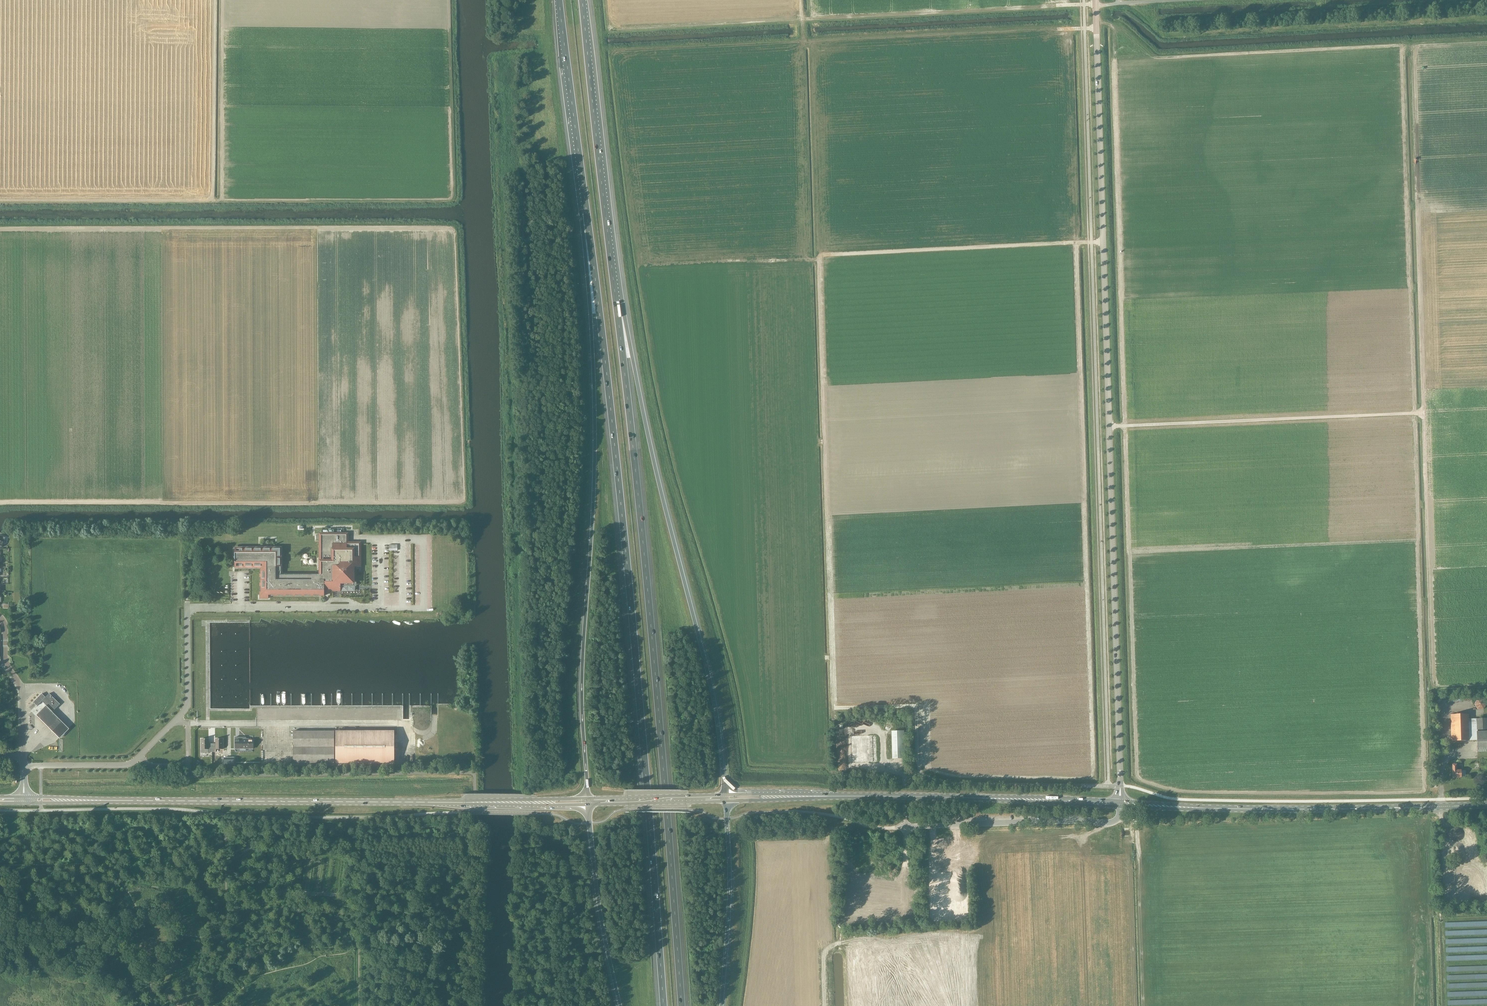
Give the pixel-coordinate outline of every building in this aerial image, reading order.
[(321,594),(321,596),(324,596),(324,589),(334,589),(334,585),(340,585),(340,582),(353,582),(353,567),(359,567),(359,569),(361,569),(361,566),(359,566),(359,544),(346,544),(346,535),(316,535),(316,540),(321,540),(321,575),(280,575),(280,548),(235,548),(235,567),(258,567),(261,567),(261,598),(259,598),(268,598),(268,594),(321,594)] [(36,706),(41,701),(52,712),(59,704),(49,693),(45,697),(43,695),(41,694),(33,702),(34,704),(36,706)] [(1473,704),(1481,709),(1484,703),(1476,698),(1473,704)] [(45,706),(36,715),(58,738),(68,728),(45,706)] [(1451,741),(1478,740),(1478,752),(1486,752),(1486,731),(1477,731),(1477,730),(1486,729),(1486,718),(1469,719),(1469,714),(1450,714),(1451,741)] [(293,763),(334,763),(334,762),(335,762),(335,763),(394,763),(394,731),(335,731),(335,732),(334,732),(334,731),(293,731),(293,763)] [(904,731),(892,732),(892,758),(904,758),(904,731)] [(870,736),(851,737),(852,764),(871,763),(870,736)] [(235,737),(235,748),(253,748),(253,740),(248,740),(248,739),(246,739),(246,738),(245,737),(235,737)] [(212,752),(212,743),(208,743),(208,739),(201,739),(201,749),(208,749),(208,752),(212,752)] [(212,743),(212,752),(216,752),(216,749),(223,749),(223,739),(215,739),(215,743),(212,743)] [(1452,770),(1453,777),(1461,777),(1461,770),(1457,770),(1457,764),(1452,764),(1453,770),(1452,770)] [(1460,832),(1453,835),(1455,841),(1462,839),(1460,832)] [(857,868),(865,868),(865,859),(857,859),(857,868)] [(969,921),(968,873),(932,874),(933,922),(969,921)]
